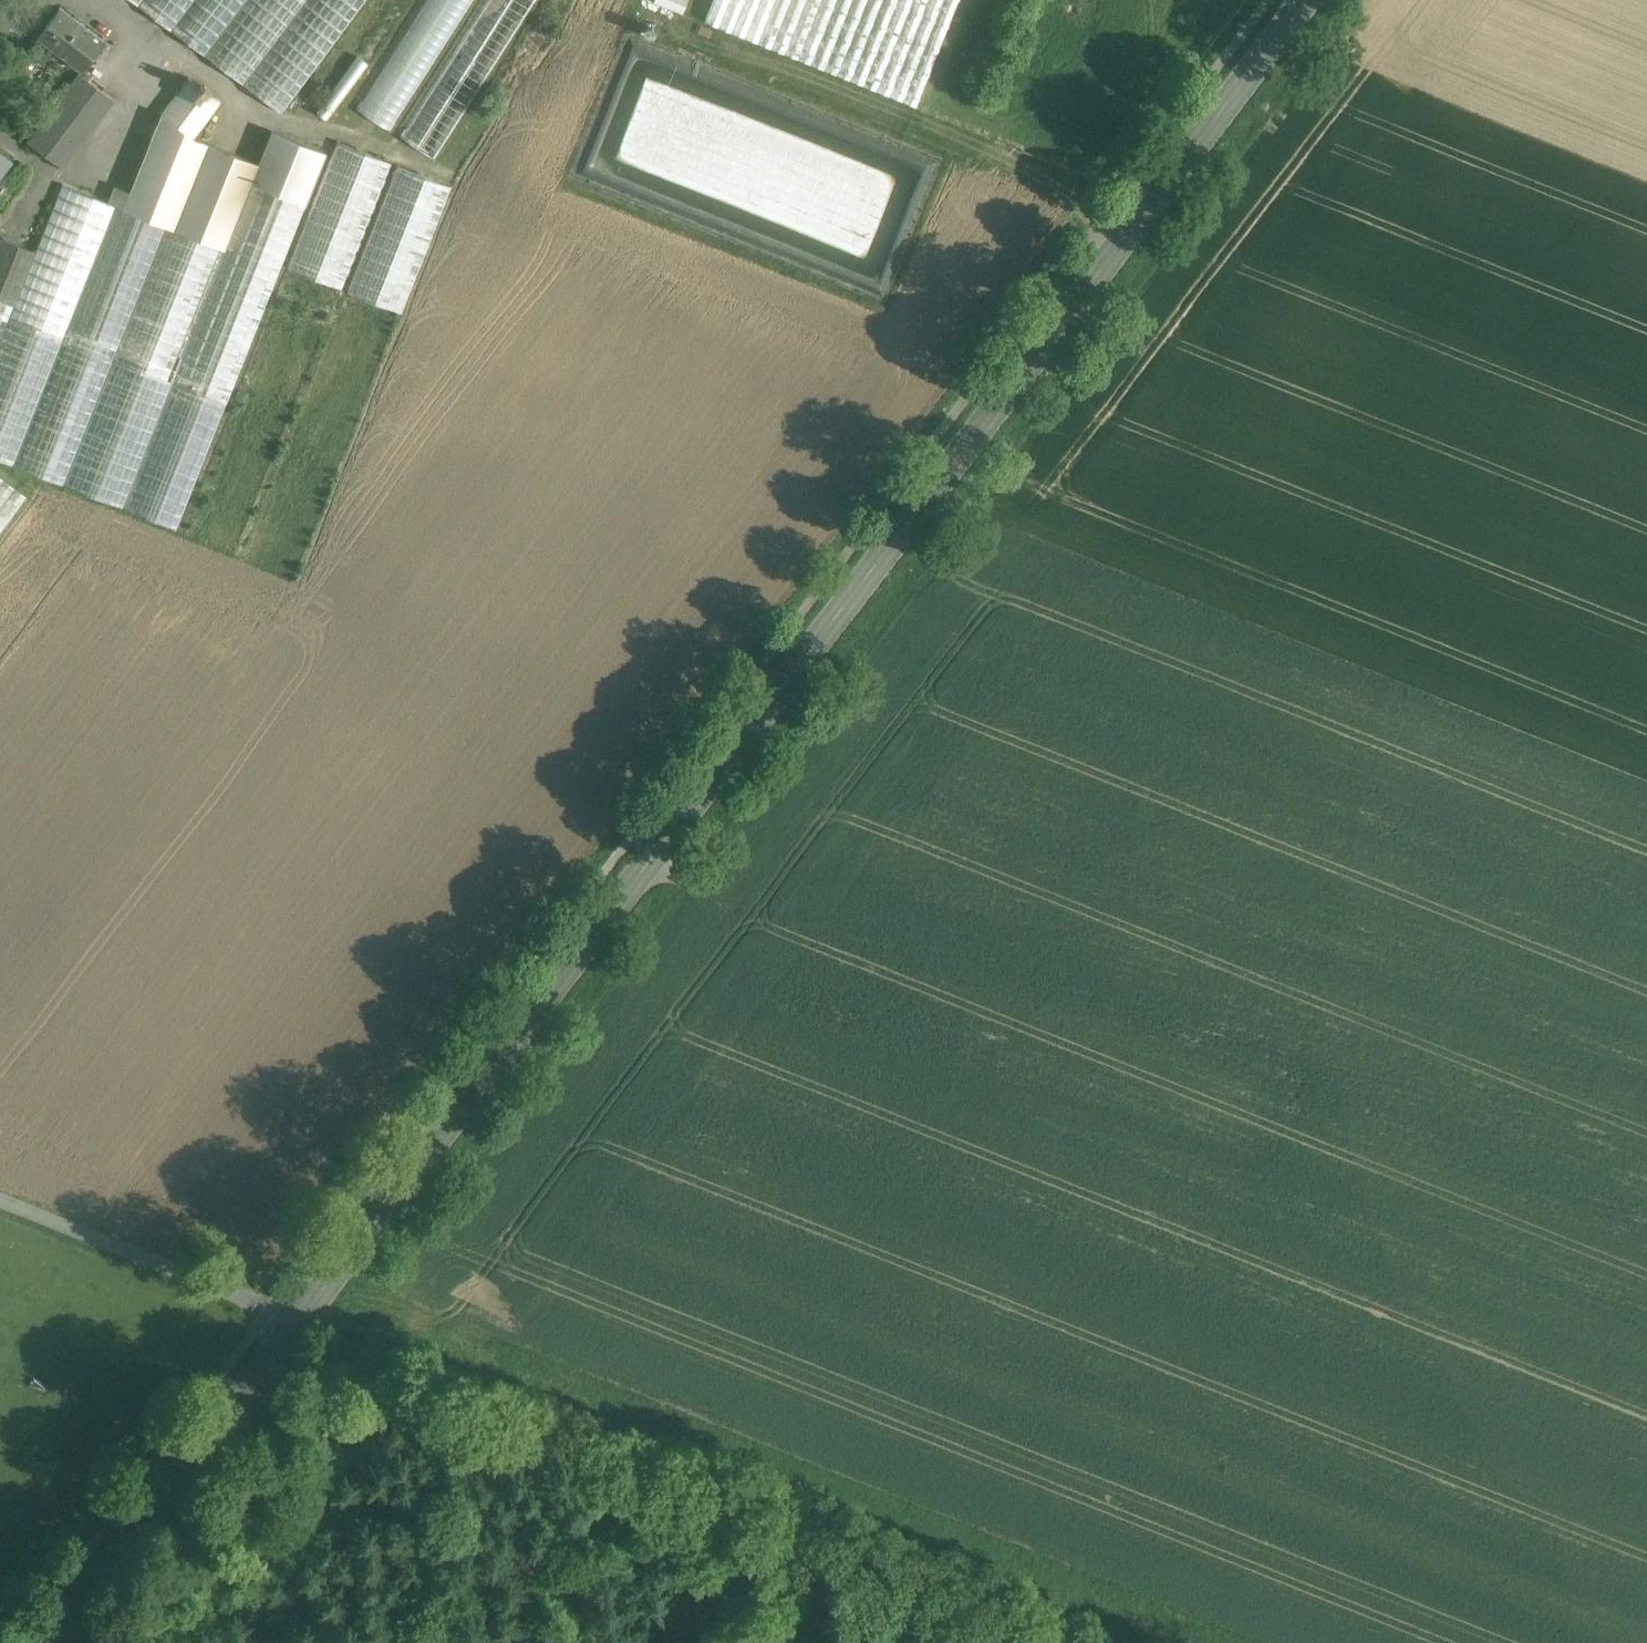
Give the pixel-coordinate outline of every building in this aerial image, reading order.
[(146,9),(170,27),(190,0),(153,0),(146,9)] [(174,30),(197,47),(233,0),(197,0),(174,30)] [(207,54),(248,85),(313,0),(248,0),(207,54)] [(254,89),(281,110),(365,0),(322,0),(254,89)] [(394,133),(479,0),(429,0),(358,111),(394,133)] [(441,163),(545,0),(495,0),(405,141),(441,163)] [(658,1),(685,12),(690,0),(658,0),(658,1)] [(706,26),(922,111),(965,0),(716,0),(706,26)] [(107,40),(61,7),(39,39),(85,71),(107,40)] [(645,29),(644,31),(645,33),(646,35),(647,36),(650,36),(652,36),(653,35),(655,33),(655,31),(655,29),(654,27),(652,26),(650,25),(648,26),(646,27),(645,29)] [(79,75),(27,144),(61,170),(114,102),(79,75)] [(226,103),(190,77),(161,118),(193,142),(226,103)] [(161,118),(73,332),(66,329),(60,344),(67,347),(18,467),(59,483),(107,362),(114,344),(193,142),(161,118)] [(202,138),(202,140),(202,143),(204,145),(206,146),(208,147),(211,146),(213,145),(215,143),(215,140),(215,138),(213,136),(211,134),(209,133),(206,134),(204,136),(202,138)] [(292,266),(347,288),(395,166),(340,144),(292,266)] [(168,228),(222,249),(254,167),(201,146),(168,228)] [(350,290),(405,312),(453,190),(398,168),(350,290)] [(11,465),(60,344),(66,329),(117,204),(66,183),(38,253),(15,307),(12,306),(6,320),(9,322),(0,345),(0,460),(11,465)] [(253,186),(184,363),(178,361),(169,383),(175,385),(126,510),(178,530),(305,206),(253,186)] [(68,486),(121,507),(169,383),(178,361),(222,249),(168,228),(122,347),(114,344),(107,362),(115,365),(68,486)] [(12,305),(12,306),(15,307),(38,253),(0,237),(0,300),(12,305)] [(6,320),(12,306),(12,305),(0,300),(0,334),(6,320)] [(0,478),(0,556),(38,506),(0,478)]
